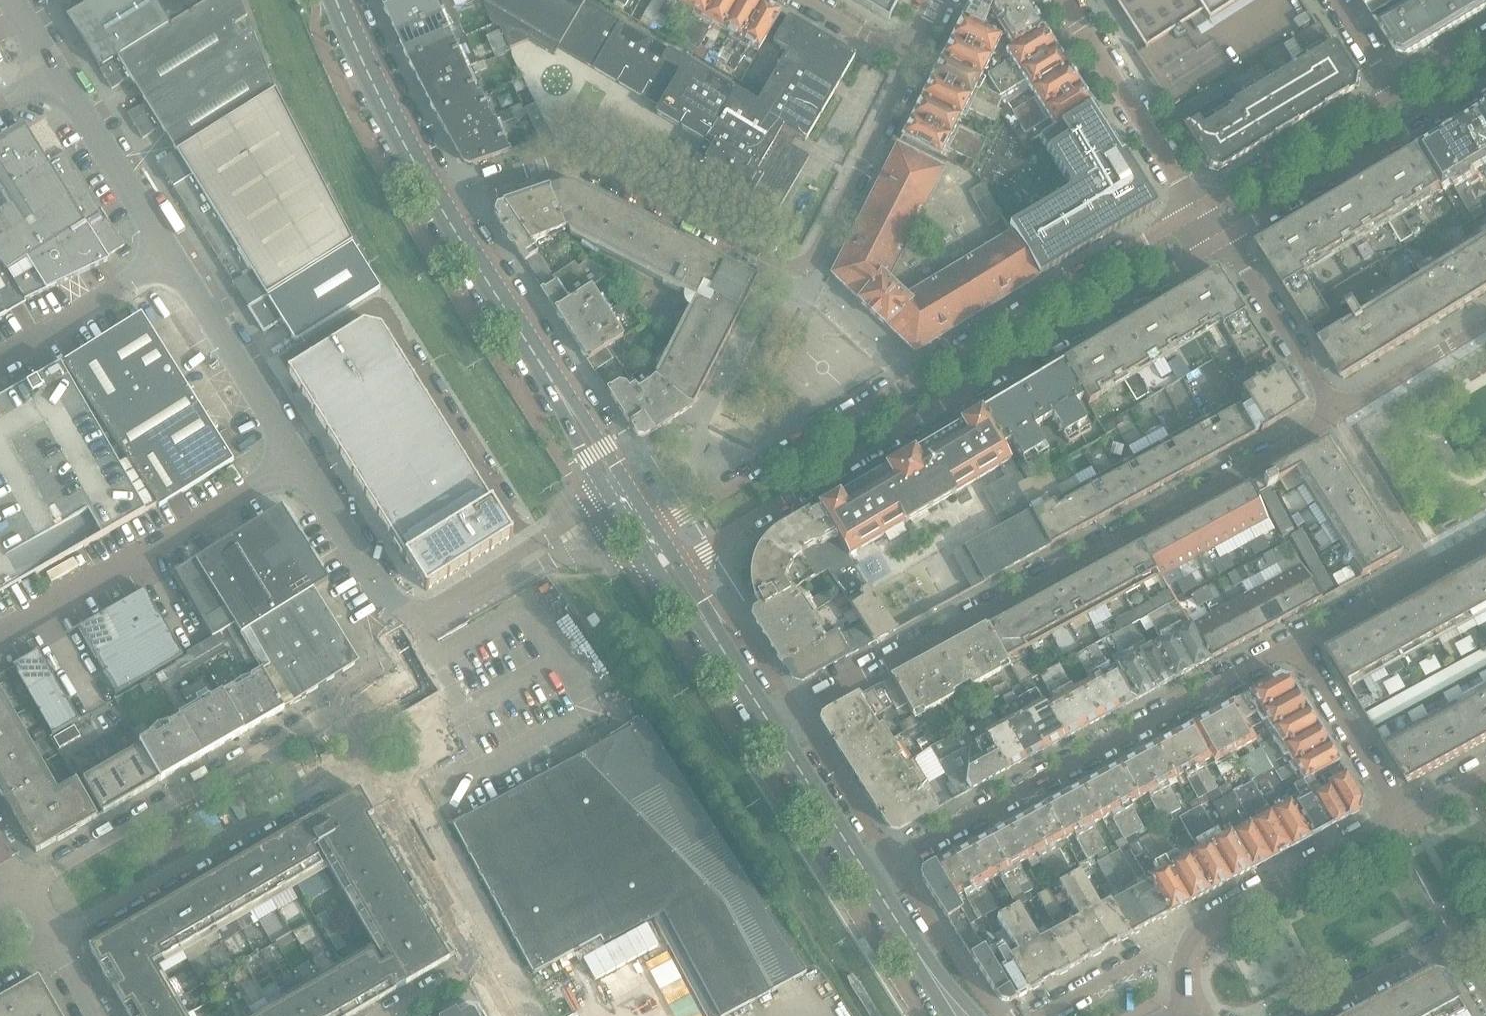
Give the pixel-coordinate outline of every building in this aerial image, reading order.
[(210,0),(81,0),(85,5),(66,17),(99,69),(210,0)] [(239,0),(210,0),(99,69),(111,89),(130,78),(145,102),(135,109),(137,110),(137,112),(136,112),(134,112),(132,114),(131,117),(133,119),(135,121),(134,122),(132,122),(142,139),(161,127),(176,152),(274,91),(239,0)] [(455,9),(454,8),(455,8),(452,0),(397,0),(384,6),(409,61),(452,41),(448,33),(462,26),(455,9)] [(582,0),(485,0),(483,3),(490,22),(499,27),(500,30),(509,48),(510,48),(528,40),(553,55),(558,48),(658,107),(654,113),(704,143),(681,182),(718,203),(725,192),(740,201),(746,190),(778,209),(809,157),(790,146),(795,137),(804,142),(806,138),(855,56),(788,17),(773,44),(787,52),(757,103),(582,0)] [(611,6),(620,12),(628,0),(615,0),(611,6)] [(665,0),(652,0),(643,16),(642,17),(643,17),(639,23),(649,29),(652,23),(665,0)] [(689,0),(665,0),(652,23),(661,29),(676,4),(684,8),(689,0)] [(714,0),(689,0),(684,8),(693,14),(681,35),(672,29),(666,39),(685,50),(714,0)] [(738,0),(714,0),(685,50),(693,55),(696,49),(698,50),(712,25),(721,30),(738,0)] [(762,2),(758,0),(738,0),(721,30),(730,35),(717,58),(708,52),(703,60),(721,71),(762,2)] [(898,0),(853,0),(888,20),(898,0)] [(994,0),(971,0),(962,17),(982,27),(990,11),(994,0)] [(1025,0),(994,0),(990,11),(996,21),(1026,1),(1025,0)] [(1203,11),(1209,20),(1240,0),(1114,0),(1120,9),(1131,26),(1145,48),(1160,38),(1203,11)] [(1387,9),(1395,4),(1393,0),(1379,0),(1367,7),(1374,17),(1387,9)] [(1419,0),(1403,0),(1407,7),(1399,12),(1421,49),(1441,37),(1419,0)] [(1445,0),(1419,0),(1441,37),(1461,25),(1445,0)] [(1472,0),(1445,0),(1461,25),(1480,14),(1472,0)] [(1480,14),(1485,10),(1485,0),(1472,0),(1480,14)] [(1042,27),(1026,1),(996,21),(1012,46),(1042,27)] [(758,52),(780,13),(762,2),(721,71),(722,72),(725,67),(734,72),(745,54),(749,46),(758,52)] [(1421,49),(1399,12),(1392,16),(1387,9),(1374,17),(1397,54),(1397,55),(1408,57),(1421,49)] [(1313,20),(1307,11),(1293,19),(1299,29),(1313,20)] [(991,57),(1001,37),(982,27),(962,17),(962,18),(953,37),(991,57)] [(1356,79),(1333,43),(1320,22),(1293,38),(1306,59),(1280,74),(1307,117),(1353,90),(1354,90),(1356,79)] [(992,83),(1054,45),(1042,27),(1012,46),(1005,50),(1011,59),(987,74),(992,83)] [(510,50),(509,48),(500,30),(486,37),(494,57),(510,50)] [(477,64),(465,36),(453,41),(452,41),(409,61),(437,116),(477,97),(476,96),(465,70),(471,67),(475,74),(487,69),(484,61),(477,64)] [(991,57),(953,37),(943,57),(981,77),(991,57)] [(1030,89),(1066,65),(1054,45),(992,83),(1000,95),(1024,80),(1030,89)] [(977,85),(981,77),(943,57),(942,57),(932,77),(1000,112),(1006,104),(1000,101),(1001,98),(977,85)] [(1017,122),(1078,83),(1066,65),(1030,89),(1035,97),(1011,113),(1006,104),(1000,112),(1010,127),(1017,122)] [(1307,117),(1280,74),(1233,102),(1236,107),(1260,146),(1307,117)] [(1000,112),(932,77),(922,96),(961,117),(965,107),(994,122),(1000,112)] [(1226,79),(1219,83),(1226,94),(1228,98),(1235,94),(1226,79)] [(1055,127),(1091,103),(1078,83),(1017,122),(1025,133),(1049,118),(1055,127)] [(1219,83),(1213,87),(1219,98),(1226,94),(1219,83)] [(1213,87),(1206,91),(1212,102),(1219,98),(1213,87)] [(352,243),(274,91),(176,152),(191,176),(173,187),(233,284),(252,272),(266,296),(352,243)] [(1206,91),(1199,95),(1206,106),(1212,102),(1206,91)] [(492,121),(481,95),(480,94),(476,96),(477,97),(437,116),(461,160),(472,164),(508,151),(494,121),(492,121)] [(1199,95),(1193,99),(1199,110),(1206,106),(1199,95)] [(956,125),(961,117),(922,96),(912,116),(980,151),(983,145),(986,140),(956,125)] [(1193,99),(1186,103),(1192,114),(1199,110),(1193,99)] [(1060,196),(1008,227),(1011,232),(1038,278),(1091,246),(1100,241),(1157,207),(1157,206),(1112,137),(1091,103),(1055,127),(1038,137),(1071,189),(1060,196)] [(1186,103),(1179,107),(1186,118),(1192,114),(1186,103)] [(551,136),(535,104),(523,109),(539,142),(551,136)] [(1179,107),(1172,111),(1179,122),(1186,118),(1179,107)] [(1260,146),(1236,107),(1213,121),(1237,159),(1260,146)] [(514,119),(512,114),(510,110),(498,115),(502,124),(514,119)] [(1480,112),(1460,124),(1458,125),(1483,167),(1485,165),(1485,123),(1480,112)] [(980,151),(912,116),(901,137),(940,157),(945,147),(974,162),(980,151)] [(1237,159),(1213,121),(1205,125),(1200,117),(1183,128),(1208,168),(1219,170),(1237,159)] [(68,156),(65,152),(47,163),(23,125),(0,139),(0,260),(22,298),(25,302),(57,287),(109,262),(106,257),(124,246),(68,156)] [(1483,167),(1458,125),(1439,137),(1469,187),(1470,186),(1480,180),(1475,172),(1483,167)] [(1469,187),(1439,137),(1419,149),(1442,188),(1444,191),(1453,185),(1470,214),(1471,213),(1474,219),(1485,212),(1482,207),(1482,206),(1470,186),(1469,187)] [(942,335),(1038,278),(1011,232),(1009,232),(905,295),(889,279),(945,168),(898,144),(853,231),(831,274),(859,300),(858,301),(886,327),(887,325),(914,351),(942,335)] [(1442,188),(1419,149),(1377,174),(1365,181),(1363,182),(1386,220),(1401,212),(1410,228),(1421,221),(1412,205),(1442,188)] [(1386,220),(1363,182),(1311,213),(1334,251),(1386,220)] [(692,407),(732,327),(754,285),(757,278),(751,274),(574,184),(563,183),(549,188),(562,227),(567,225),(568,229),(571,230),(574,226),(589,235),(587,238),(596,243),(598,240),(612,247),(611,251),(621,256),(623,252),(638,259),(636,263),(663,277),(660,282),(678,290),(681,285),(674,282),(679,272),(686,276),(683,283),(698,291),(703,283),(709,286),(714,297),(710,304),(701,300),(689,324),(684,323),(678,334),(682,336),(674,349),(670,348),(664,359),(660,358),(656,368),(658,369),(654,376),(654,378),(692,407)] [(562,227),(549,188),(503,204),(531,244),(563,230),(562,227)] [(531,244),(503,204),(496,207),(493,214),(543,291),(555,283),(568,303),(591,287),(608,275),(585,262),(577,268),(574,263),(560,272),(546,252),(539,257),(534,249),(535,249),(531,244)] [(1309,265),(1334,251),(1311,213),(1258,245),(1290,295),(1310,282),(1318,297),(1321,295),(1325,292),(1309,265)] [(1473,301),(1485,293),(1485,238),(1450,260),(1443,248),(1416,265),(1423,276),(1397,292),(1392,284),(1358,305),(1357,304),(1350,308),(1356,319),(1320,342),(1331,360),(1344,381),(1473,301)] [(294,341),(380,288),(352,244),(249,308),(263,332),(281,320),(294,341)] [(25,302),(22,298),(0,260),(0,316),(25,302)] [(1249,320),(1220,276),(1216,269),(1169,297),(1193,336),(1213,325),(1221,337),(1249,320)] [(1332,314),(1321,295),(1318,297),(1310,282),(1290,295),(1311,327),(1332,314)] [(568,303),(555,283),(543,291),(556,311),(568,303)] [(623,338),(608,314),(591,287),(568,303),(556,311),(588,361),(614,344),(623,338)] [(1193,336),(1169,297),(1115,330),(1140,371),(1183,347),(1181,343),(1193,336)] [(617,316),(629,309),(624,302),(612,309),(617,316)] [(233,461),(201,411),(141,314),(63,362),(64,363),(100,419),(126,458),(157,505),(159,508),(233,461)] [(1269,352),(1249,320),(1221,337),(1229,350),(1233,347),(1245,367),(1269,352)] [(287,370),(287,371),(288,373),(289,372),(300,391),(301,393),(302,393),(313,411),(312,411),(314,413),(326,431),(325,432),(326,434),(327,433),(338,452),(339,454),(340,454),(351,472),(352,475),(353,474),(364,492),(363,493),(365,495),(377,513),(376,513),(377,515),(378,515),(389,533),(390,536),(391,535),(404,557),(403,557),(405,559),(424,588),(423,588),(424,590),(425,590),(425,591),(426,591),(429,590),(428,589),(446,578),(447,578),(449,577),(448,576),(467,564),(468,565),(470,564),(470,563),(488,551),(489,552),(491,551),(491,550),(509,538),(509,539),(511,538),(511,537),(512,537),(511,536),(512,536),(510,534),(492,505),(491,503),(490,503),(477,481),(476,479),(475,479),(464,461),(465,461),(463,458),(463,459),(451,441),(452,440),(451,438),(450,439),(439,420),(438,418),(437,418),(426,400),(427,400),(425,397),(425,398),(413,380),(414,379),(412,377),(400,359),(401,359),(400,357),(399,357),(388,339),(387,336),(386,337),(381,327),(363,323),(353,330),(352,329),(350,330),(351,331),(332,343),(331,342),(329,343),(329,344),(311,356),(310,355),(308,357),(290,369),(289,368),(287,370)] [(1140,371),(1115,330),(1112,332),(1100,339),(1063,361),(1083,397),(1086,401),(1123,381),(1136,402),(1149,393),(1137,373),(1140,371)] [(610,367),(607,363),(613,360),(612,359),(615,357),(620,364),(628,359),(621,350),(619,351),(614,344),(588,361),(606,389),(618,381),(609,368),(610,367)] [(1180,358),(1168,366),(1177,381),(1189,374),(1180,358)] [(1074,403),(1083,397),(1063,361),(1021,386),(1042,422),(1052,417),(1068,444),(1090,431),(1074,403)] [(126,458),(100,419),(64,363),(0,400),(0,595),(35,574),(35,575),(157,505),(126,458)] [(1304,406),(1296,394),(1287,381),(1279,367),(1252,385),(1256,391),(1241,400),(1259,431),(1260,433),(1304,406)] [(1156,393),(1176,381),(1172,374),(1164,378),(1166,382),(1154,389),(1156,393)] [(692,407),(654,378),(648,383),(637,390),(660,427),(689,409),(692,407)] [(660,427),(637,390),(634,386),(628,390),(625,385),(618,383),(607,390),(635,434),(646,436),(660,427)] [(1042,422),(1021,386),(980,411),(1002,447),(1011,441),(1026,467),(1049,454),(1033,427),(1042,422)] [(776,404),(782,392),(773,387),(767,399),(776,404)] [(1142,495),(1146,493),(1146,494),(1161,486),(1160,485),(1164,483),(1164,484),(1179,476),(1179,475),(1182,473),(1183,474),(1197,466),(1200,464),(1215,456),(1218,454),(1219,454),(1233,447),(1232,446),(1236,444),(1236,445),(1254,435),(1254,434),(1259,431),(1241,400),(1063,499),(1046,468),(1023,482),(1011,462),(999,469),(1004,478),(982,490),(1001,527),(951,554),(970,589),(1050,546),(1089,525),(1089,524),(1093,522),(1093,523),(1107,515),(1107,514),(1110,512),(1111,513),(1125,505),(1124,505),(1128,503),(1143,496),(1142,495)] [(1011,462),(1002,447),(980,411),(960,423),(961,424),(921,448),(914,452),(913,450),(898,459),(929,510),(999,469),(1011,462)] [(1117,428),(1113,421),(1102,427),(1106,434),(1117,428)] [(1400,556),(1363,498),(1326,441),(1294,459),(1300,470),(1367,574),(1400,556)] [(898,459),(885,467),(886,468),(839,496),(838,494),(818,506),(820,509),(819,509),(849,557),(929,510),(898,459)] [(1270,486),(1300,470),(1294,459),(1262,476),(1252,481),(1258,492),(1270,486)] [(1267,519),(1249,483),(1230,493),(1249,528),(1267,519)] [(1274,494),(1270,486),(1258,492),(1262,500),(1274,494)] [(1249,528),(1230,493),(1212,503),(1231,538),(1249,528)] [(1278,501),(1276,498),(1274,494),(1262,500),(1266,507),(1278,501)] [(1282,508),(1278,501),(1266,507),(1270,515),(1282,508)] [(1231,538),(1212,503),(1194,513),(1213,548),(1231,538)] [(849,557),(819,509),(820,509),(818,506),(778,530),(774,533),(770,537),(791,557),(796,561),(807,565),(815,577),(827,569),(849,557)] [(1286,516),(1282,508),(1270,515),(1274,522),(1286,516)] [(311,585),(299,566),(312,558),(283,511),(270,519),(267,515),(266,515),(196,559),(234,625),(237,630),(239,634),(313,589),(311,585)] [(1213,548),(1194,513),(1176,523),(1195,558),(1213,548)] [(1290,523),(1287,518),(1286,516),(1274,522),(1278,529),(1290,523)] [(1195,558),(1176,523),(1158,533),(1177,568),(1195,558)] [(1294,530),(1290,523),(1278,529),(1282,537),(1289,533),(1294,530)] [(1306,537),(1304,535),(1301,529),(1290,536),(1294,543),(1306,537)] [(1177,568),(1158,533),(1140,543),(1157,575),(1159,574),(1161,577),(1177,568)] [(1269,548),(1263,536),(1255,540),(1262,552),(1269,548)] [(815,577),(807,565),(796,561),(791,557),(770,537),(767,539),(761,546),(756,558),(752,571),(752,574),(752,583),(754,592),(758,601),(760,607),(763,605),(764,606),(792,589),(794,591),(815,577)] [(1310,545),(1306,537),(1294,543),(1299,551),(1310,545)] [(1262,552),(1255,540),(1247,544),(1254,556),(1262,552)] [(1025,650),(1105,607),(1159,578),(1157,575),(1140,543),(1013,612),(1006,616),(1006,615),(986,626),(1007,664),(1018,685),(1019,687),(1032,681),(1031,678),(1038,674),(1025,650)] [(1314,553),(1310,545),(1299,551),(1303,559),(1314,553)] [(1284,560),(1278,548),(1270,552),(1277,564),(1284,560)] [(1277,564),(1270,552),(1262,556),(1269,568),(1277,564)] [(1318,560),(1315,555),(1314,553),(1303,559),(1307,566),(1318,560)] [(1233,567),(1227,555),(1219,559),(1226,571),(1233,567)] [(895,630),(849,557),(827,569),(863,624),(875,641),(895,630)] [(234,625),(196,559),(190,563),(175,572),(174,573),(212,638),(213,637),(220,633),(227,629),(234,625)] [(1226,571),(1219,559),(1212,563),(1218,575),(1226,571)] [(1322,568),(1318,560),(1307,566),(1311,574),(1322,568)] [(1485,610),(1485,563),(1327,651),(1348,685),(1485,610)] [(1320,599),(1301,564),(1283,574),(1302,609),(1320,599)] [(1249,579),(1242,567),(1234,571),(1241,584),(1249,579)] [(1327,575),(1322,568),(1311,574),(1315,582),(1327,576),(1327,575)] [(1241,584),(1234,571),(1227,575),(1233,588),(1241,584)] [(1302,609),(1283,574),(1265,584),(1284,619),(1302,609)] [(1197,586),(1191,575),(1183,579),(1190,591),(1197,586)] [(1331,583),(1327,576),(1315,582),(1320,589),(1331,583)] [(1190,591),(1183,579),(1176,583),(1182,595),(1190,591)] [(1335,591),(1331,583),(1320,589),(1324,597),(1324,598),(1335,591)] [(1284,619),(1265,584),(1247,594),(1266,629),(1284,619)] [(1213,599),(1206,587),(1198,591),(1205,603),(1213,599)] [(297,701),(359,662),(356,657),(346,642),(313,589),(239,634),(255,661),(261,671),(284,709),(285,708),(297,701)] [(825,640),(794,591),(792,589),(764,606),(758,610),(755,620),(782,663),(825,640)] [(162,618),(145,590),(136,595),(124,602),(141,630),(162,618)] [(1211,659),(1191,625),(1183,613),(1175,618),(1172,613),(1180,607),(1175,598),(1169,590),(1152,600),(1194,668),(1211,659)] [(1205,603),(1198,591),(1191,595),(1197,607),(1205,603)] [(1266,629),(1247,594),(1228,604),(1248,639),(1266,629)] [(814,612),(826,604),(821,597),(810,605),(814,612)] [(1194,668),(1152,600),(1132,611),(1138,622),(1139,621),(1147,617),(1153,627),(1160,639),(1155,643),(1176,678),(1194,668)] [(141,630),(124,602),(118,605),(105,613),(121,641),(130,636),(141,630)] [(1248,639),(1228,604),(1210,614),(1229,649),(1248,639)] [(121,641),(105,613),(79,628),(95,656),(121,641)] [(594,614),(586,619),(594,632),(602,626),(594,614)] [(1229,649),(1210,614),(1191,625),(1211,659),(1229,649)] [(1135,622),(1131,615),(1119,621),(1124,629),(1135,622)] [(1147,617),(1139,621),(1146,632),(1153,627),(1147,617)] [(139,652),(171,634),(162,618),(141,630),(130,636),(139,652)] [(839,661),(875,641),(863,624),(829,646),(839,661)] [(227,629),(230,635),(237,630),(234,625),(227,629)] [(1176,678),(1155,643),(1145,648),(1132,625),(1123,630),(1158,688),(1176,678)] [(998,668),(1007,664),(986,626),(971,635),(940,651),(960,690),(969,685),(971,688),(1000,672),(998,668)] [(239,634),(237,630),(230,635),(233,640),(240,636),(239,634)] [(1158,688),(1123,630),(1120,632),(1103,641),(1108,650),(1116,646),(1120,653),(1115,656),(1140,698),(1158,688)] [(225,643),(220,633),(213,637),(219,647),(225,643)] [(180,657),(183,655),(171,634),(139,652),(152,673),(174,660),(180,657)] [(104,672),(139,652),(130,636),(121,641),(95,656),(104,672)] [(243,641),(240,636),(233,640),(236,645),(243,641)] [(219,647),(213,637),(212,638),(207,641),(212,651),(219,647)] [(1477,649),(1470,637),(1463,641),(1470,653),(1477,649)] [(839,661),(829,646),(825,640),(782,663),(792,678),(803,681),(839,661)] [(212,651),(207,641),(200,645),(206,654),(212,651)] [(246,646),(243,641),(236,645),(239,650),(246,646)] [(1470,653),(1463,641),(1455,645),(1462,657),(1470,653)] [(206,654),(200,645),(193,649),(199,658),(206,654)] [(1140,698),(1115,656),(1112,657),(1116,664),(1109,669),(1096,645),(1088,649),(1122,707),(1140,698)] [(249,651),(246,646),(239,650),(242,655),(249,651)] [(1452,666),(1366,714),(1374,728),(1460,681),(1485,667),(1485,648),(1452,666)] [(199,658),(193,649),(187,653),(192,662),(199,658)] [(1122,707),(1088,649),(1076,656),(1089,680),(1083,683),(1102,718),(1122,707)] [(252,656),(249,651),(242,655),(245,660),(252,656)] [(951,694),(960,690),(940,651),(893,677),(908,704),(906,705),(912,715),(922,710),(924,713),(953,697),(951,694)] [(54,679),(38,652),(37,652),(12,667),(28,695),(54,679)] [(152,673),(139,652),(104,672),(117,694),(152,673)] [(192,662),(187,653),(183,655),(180,657),(186,666),(192,662)] [(255,661),(252,656),(245,660),(248,666),(255,661)] [(186,666),(180,657),(174,660),(176,664),(179,670),(180,669),(186,666)] [(1441,669),(1435,657),(1427,661),(1434,673),(1441,669)] [(1434,673),(1427,661),(1420,665),(1426,677),(1434,673)] [(179,670),(176,664),(168,668),(173,677),(179,673),(180,669),(179,670)] [(1102,718),(1083,683),(1073,689),(1059,665),(1051,669),(1084,728),(1102,718)] [(173,677),(168,668),(161,672),(166,681),(173,677)] [(1084,728),(1051,669),(1040,676),(1053,700),(1046,704),(1066,738),(1084,728)] [(284,709),(261,671),(250,677),(251,678),(250,682),(236,690),(231,688),(223,693),(245,732),(284,709)] [(1406,688),(1399,676),(1391,680),(1398,692),(1406,688)] [(908,704),(893,677),(881,683),(893,705),(896,710),(906,705),(908,704)] [(1256,714),(1296,692),(1289,680),(1278,677),(1234,701),(1244,721),(1252,717),(1248,710),(1252,707),(1256,714)] [(39,714),(65,699),(54,679),(28,695),(34,705),(39,714)] [(1398,692),(1391,680),(1384,684),(1390,697),(1398,692)] [(1066,738),(1046,704),(1045,704),(1032,681),(1019,687),(1018,685),(1011,690),(1017,701),(1018,700),(1047,749),(1066,738)] [(996,698),(1010,690),(1006,683),(991,690),(996,698)] [(1465,698),(1459,686),(1451,691),(1458,702),(1465,698)] [(995,698),(990,691),(979,697),(984,705),(995,698)] [(1458,702),(1451,691),(1444,695),(1450,706),(1458,702)] [(1271,729),(1306,708),(1296,692),(1256,714),(1252,717),(1244,721),(1249,730),(1266,720),(1271,729)] [(245,732),(223,693),(212,699),(210,695),(199,701),(202,707),(189,715),(210,752),(245,732)] [(1485,741),(1485,695),(1387,749),(1408,784),(1485,741)] [(834,744),(872,719),(857,696),(825,714),(822,725),(834,744)] [(78,720),(65,699),(39,714),(51,734),(52,736),(53,735),(60,731),(67,727),(74,723),(78,720)] [(1018,700),(1017,701),(1007,706),(1012,716),(1005,720),(1027,760),(1047,749),(1018,700)] [(995,708),(991,701),(980,707),(984,714),(995,708)] [(1249,730),(1244,721),(1234,701),(1214,712),(1236,752),(1256,741),(1260,747),(1264,744),(1259,736),(1254,738),(1249,730)] [(36,853),(57,841),(53,834),(60,830),(72,824),(75,830),(97,818),(76,782),(58,793),(52,782),(46,786),(0,705),(0,790),(36,853)] [(1430,718),(1423,706),(1415,710),(1422,722),(1430,718)] [(1243,767),(1317,725),(1306,708),(1271,729),(1276,737),(1264,744),(1260,747),(1260,748),(1239,760),(1243,767)] [(1422,722),(1415,710),(1408,714),(1414,726),(1422,722)] [(1236,752),(1214,712),(1194,723),(1216,763),(1236,752)] [(1027,760),(1005,720),(997,724),(991,713),(980,719),(981,721),(1008,770),(1027,760)] [(160,781),(203,756),(210,752),(189,715),(167,727),(170,731),(156,739),(153,735),(139,743),(140,746),(160,781)] [(914,725),(910,717),(898,723),(903,731),(914,725)] [(645,722),(643,722),(640,724),(637,719),(602,742),(603,744),(582,755),(499,800),(452,825),(508,929),(533,974),(600,938),(651,911),(708,1015),(725,1015),(806,973),(645,722)] [(903,766),(897,758),(900,756),(881,726),(878,728),(872,719),(834,744),(865,791),(903,766)] [(1008,770),(981,721),(972,726),(967,782),(971,790),(1008,770)] [(74,723),(67,727),(73,737),(80,733),(74,723)] [(1205,769),(1216,763),(1194,723),(1175,733),(1215,803),(1230,794),(1225,785),(1218,790),(1205,769)] [(1291,763),(1327,743),(1317,725),(1243,767),(1251,781),(1254,780),(1271,770),(1272,769),(1276,767),(1274,763),(1287,755),(1291,763)] [(967,782),(972,726),(930,748),(958,797),(971,790),(967,782)] [(1392,738),(1386,726),(1377,731),(1384,743),(1392,738)] [(67,727),(60,731),(66,741),(73,737),(67,727)] [(60,731),(53,735),(59,745),(66,741),(60,731)] [(1215,803),(1175,733),(1157,743),(1177,779),(1184,775),(1197,800),(1206,795),(1212,805),(1213,804),(1215,803)] [(929,748),(924,737),(916,741),(922,752),(929,748)] [(1177,779),(1157,743),(1139,753),(1173,814),(1180,809),(1167,784),(1177,779)] [(1302,780),(1338,761),(1327,743),(1291,763),(1278,771),(1276,767),(1272,769),(1281,782),(1297,772),(1302,780)] [(140,746),(121,757),(141,792),(160,781),(140,746)] [(1173,814),(1139,753),(1121,763),(1141,798),(1140,799),(1144,806),(1151,802),(1161,820),(1158,821),(1162,827),(1174,820),(1170,815),(1173,814)] [(121,757),(103,768),(123,802),(141,792),(121,757)] [(1349,816),(1328,783),(1318,789),(1312,777),(1339,762),(1338,761),(1302,780),(1332,826),(1349,816)] [(1362,800),(1339,762),(1312,777),(1318,789),(1328,783),(1349,816),(1359,811),(1362,800)] [(1139,799),(1140,799),(1141,798),(1121,763),(1101,774),(1138,840),(1149,834),(1155,831),(1152,825),(1144,829),(1130,804),(1139,799)] [(942,806),(924,777),(917,782),(911,773),(908,775),(903,766),(865,791),(888,827),(898,829),(942,806)] [(103,768),(84,779),(104,814),(123,802),(103,768)] [(1312,836),(1285,791),(1271,770),(1254,780),(1273,810),(1270,812),(1291,848),(1312,836)] [(1138,840),(1101,774),(1083,784),(1103,820),(1110,815),(1128,846),(1138,840)] [(1332,826),(1302,780),(1285,791),(1312,836),(1332,826)] [(1291,848),(1270,812),(1252,782),(1234,793),(1233,792),(1251,822),(1271,859),(1291,848)] [(1106,827),(1101,820),(1103,820),(1083,784),(1064,794),(1102,860),(1109,856),(1110,855),(1096,831),(1101,828),(1102,830),(1106,827)] [(293,900),(286,887),(322,866),(313,850),(324,844),(391,960),(406,985),(449,960),(367,818),(373,815),(359,791),(174,898),(198,939),(216,928),(224,942),(258,921),(251,908),(269,897),(276,909),(293,900)] [(1271,859),(1251,822),(1233,792),(1230,794),(1215,803),(1213,804),(1230,833),(1251,869),(1271,859)] [(1102,860),(1064,794),(1046,804),(1066,839),(1073,835),(1087,860),(1078,865),(1082,872),(1089,869),(1096,864),(1102,860)] [(1056,845),(1065,840),(1066,839),(1046,804),(1028,814),(1066,881),(1069,879),(1072,876),(1056,845)] [(1251,869),(1230,833),(1220,839),(1201,806),(1190,812),(1229,881),(1251,869)] [(1229,881),(1190,812),(1179,818),(1187,832),(1178,837),(1184,848),(1210,892),(1229,881)] [(1066,881),(1028,814),(1009,824),(1027,860),(1031,867),(1040,862),(1050,880),(1040,886),(1044,892),(1049,890),(1058,885),(1066,881)] [(1027,860),(1009,824),(990,835),(1023,896),(1032,891),(1018,866),(1027,860)] [(1210,892),(1184,848),(1173,854),(1159,829),(1155,831),(1149,834),(1188,904),(1210,892)] [(1188,904),(1149,834),(1138,840),(1128,846),(1130,850),(1135,858),(1144,853),(1156,873),(1147,878),(1168,915),(1188,904)] [(1023,896),(990,835),(972,844),(991,880),(999,876),(1016,907),(1026,902),(1023,896)] [(984,884),(991,880),(972,844),(954,854),(988,914),(997,909),(984,884)] [(1168,915),(1147,878),(1146,877),(1138,881),(1122,855),(1130,850),(1128,846),(1110,855),(1109,856),(1148,926),(1168,915)] [(988,914),(954,854),(935,864),(970,925),(988,914)] [(1148,926),(1109,856),(1102,860),(1096,864),(1114,894),(1108,898),(1130,936),(1148,926)] [(972,929),(970,925),(935,864),(925,870),(922,881),(959,937),(972,929)] [(1130,936),(1108,898),(1107,899),(1105,896),(1096,901),(1079,872),(1072,876),(1069,879),(1066,881),(1058,885),(1074,913),(1065,918),(1088,959),(1130,936)] [(1088,959),(1065,918),(1049,890),(1044,892),(1037,896),(1058,930),(1049,936),(1068,970),(1088,959)] [(163,986),(151,965),(198,939),(174,898),(92,945),(93,946),(92,951),(91,951),(128,1015),(181,1015),(163,986)] [(1068,970),(1049,936),(1045,929),(1035,935),(1021,912),(1030,906),(1028,901),(1026,902),(1016,907),(996,918),(1003,929),(993,935),(1000,946),(1028,992),(1068,970)] [(1016,998),(988,953),(987,954),(972,929),(959,937),(998,999),(1009,1002),(1016,998)] [(1028,992),(1000,946),(988,953),(1016,998),(1028,992)] [(395,991),(406,985),(391,960),(380,966),(372,952),(262,1015),(352,1015),(395,991)] [(1434,1013),(1443,1008),(1440,1003),(1447,999),(1456,1015),(1463,1015),(1469,1013),(1446,976),(1435,974),(1364,1013),(1365,1015),(1436,1015),(1434,1013)] [(36,986),(38,978),(0,1000),(0,1015),(28,1015),(36,986)] [(43,986),(38,978),(36,986),(28,1015),(60,1015),(43,986)] [(1447,999),(1440,1003),(1443,1008),(1434,1013),(1436,1015),(1456,1015),(1447,999)] [(478,1009),(467,1006),(450,1015),(481,1015),(478,1009)]
